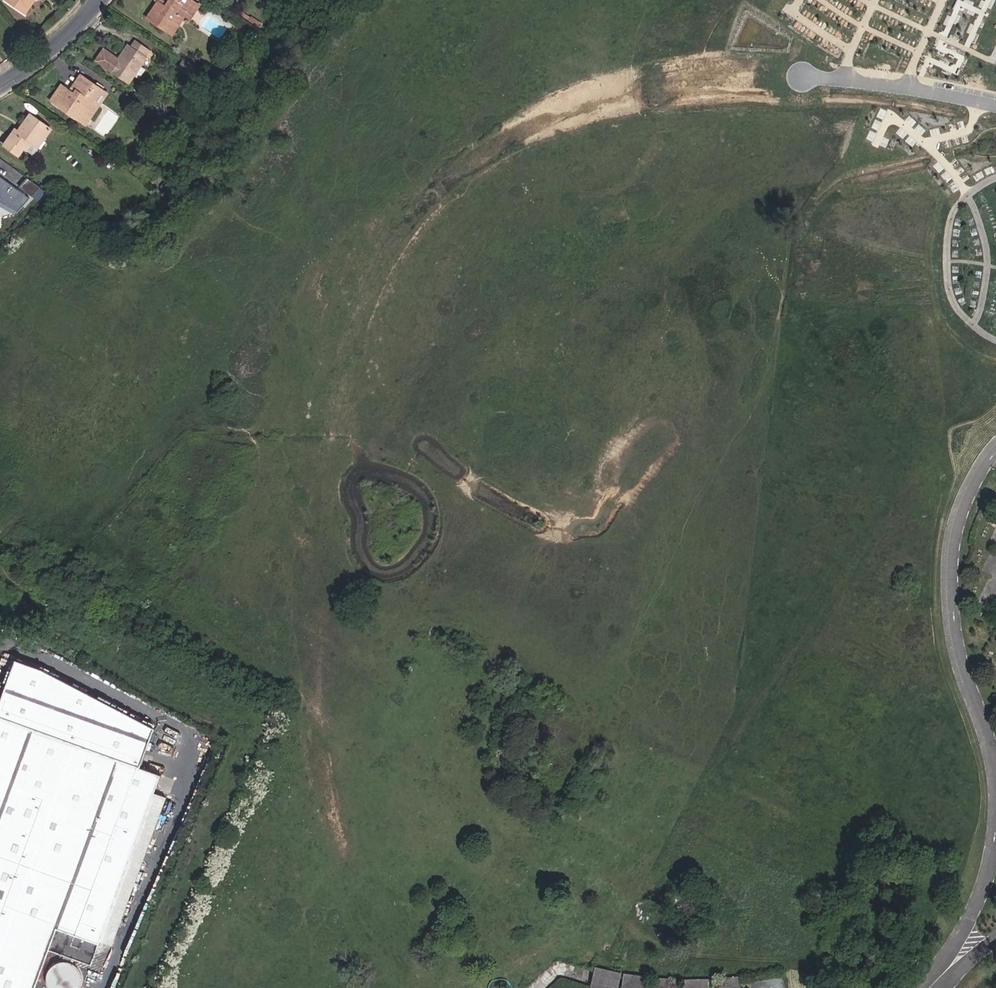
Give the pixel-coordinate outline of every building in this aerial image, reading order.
[(33,0),(4,0),(24,14),(33,0)] [(166,3),(167,4),(165,7),(158,2),(147,19),(172,35),(182,20),(189,10),(193,13),(198,6),(190,0),(168,0),(166,3)] [(182,20),(187,22),(193,13),(189,10),(182,20)] [(251,39),(255,34),(248,29),(244,35),(251,39)] [(130,45),(124,53),(121,51),(117,57),(102,47),(94,59),(126,82),(132,74),(139,64),(145,55),(143,54),(147,48),(134,39),(130,45)] [(130,45),(127,43),(121,51),(124,53),(130,45)] [(193,77),(199,68),(183,58),(177,66),(193,77)] [(137,77),(144,67),(139,64),(132,74),(137,77)] [(75,117),(80,109),(90,117),(106,94),(81,76),(70,91),(62,85),(51,100),(75,117)] [(75,117),(85,124),(90,117),(80,109),(75,117)] [(206,118),(209,113),(204,110),(200,115),(206,118)] [(31,141),(35,136),(42,140),(50,130),(30,116),(18,132),(15,130),(4,144),(19,155),(23,148),(26,150),(31,141)] [(31,141),(38,146),(42,140),(35,136),(31,141)] [(23,209),(33,196),(20,184),(9,197),(23,209)] [(37,668),(12,659),(2,686),(0,693),(0,987),(33,987),(48,944),(91,960),(99,936),(151,791),(157,772),(137,765),(151,726),(37,668)] [(111,940),(162,795),(151,791),(99,936),(111,940)] [(54,956),(52,957),(50,958),(48,960),(45,962),(43,965),(42,967),(41,970),(41,973),(41,977),(42,979),(43,982),(44,983),(45,986),(48,987),(72,987),(74,986),(76,984),(77,980),(78,977),(78,973),(78,969),(76,964),(74,962),(72,960),(69,958),(67,957),(63,955),(60,955),(58,955),(54,956)] [(620,971),(595,965),(590,987),(616,987),(620,971)] [(650,976),(625,972),(622,987),(648,987),(650,976)] [(739,975),(713,978),(714,987),(740,987),(739,975)] [(678,978),(654,977),(653,987),(678,987),(678,978)] [(710,978),(683,978),(683,987),(710,987),(710,978)]
